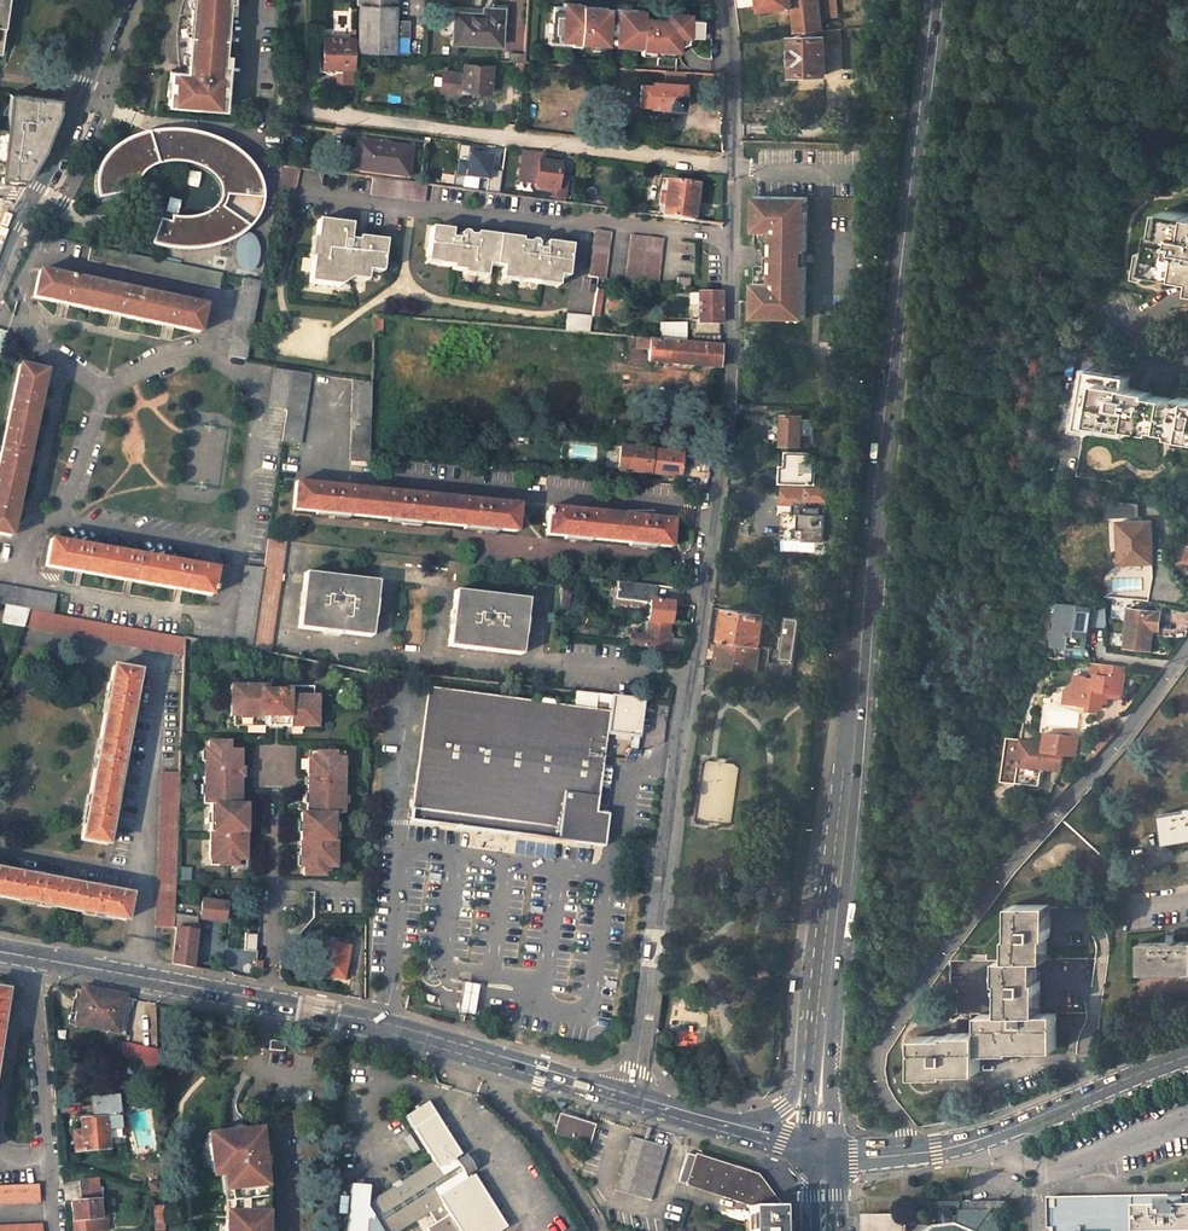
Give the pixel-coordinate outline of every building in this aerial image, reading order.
[(179,7),(176,29),(175,42),(176,54),(177,65),(185,65),(184,72),(169,71),(166,104),(218,109),(222,65),(228,0),(181,0),(179,7)] [(358,49),(407,51),(409,22),(395,21),(396,0),(357,0),(357,5),(359,5),(358,49)] [(793,7),(796,33),(804,32),(822,30),(821,19),(839,17),(837,0),(736,0),(737,8),(761,5),(762,10),(793,7)] [(699,30),(700,19),(687,18),(687,13),(665,12),(664,18),(641,17),(642,10),(615,8),(614,19),(606,18),(606,7),(579,6),(579,4),(562,2),(561,9),(550,9),(548,40),(564,41),(564,39),(604,41),(605,36),(613,36),(613,48),(639,50),(639,47),(675,50),(676,35),(691,36),(699,36),(699,30)] [(455,12),(452,43),(500,46),(502,9),(484,9),(484,15),(455,12)] [(804,32),(803,38),(793,38),(793,76),(825,74),(825,43),(840,41),(840,29),(822,30),(804,32)] [(710,38),(708,31),(699,30),(699,36),(699,38),(710,38)] [(689,41),(690,39),(691,36),(676,35),(675,50),(680,49),(685,46),(689,41)] [(318,59),(317,71),(341,72),(341,67),(352,67),(353,38),(322,37),(322,59),(318,59)] [(461,93),(461,91),(489,93),(491,66),(464,64),(463,73),(443,72),(441,91),(461,93)] [(638,85),(637,101),(649,101),(649,106),(683,108),(684,84),(683,84),(684,72),(664,71),(663,82),(650,81),(650,85),(638,85)] [(5,129),(12,130),(15,94),(8,93),(5,129)] [(154,96),(145,93),(141,107),(150,109),(154,96)] [(1,170),(0,174),(0,177),(0,181),(21,183),(38,154),(34,152),(41,141),(44,142),(54,115),(50,113),(52,98),(15,94),(12,130),(5,129),(0,129),(0,170),(1,170)] [(60,99),(52,98),(50,113),(54,115),(60,99)] [(286,119),(284,135),(294,137),(296,120),(286,119)] [(95,174),(94,184),(95,198),(136,189),(136,181),(139,175),(143,171),(148,167),(155,164),(163,162),(171,161),(181,161),(190,164),(196,165),(202,168),(208,172),(212,176),(215,179),(217,184),(219,190),(219,195),(216,201),(212,206),(207,211),(200,213),(192,216),(179,217),(162,214),(151,208),(146,216),(133,236),(154,244),(171,247),(190,248),(206,246),(218,242),(225,240),(235,235),(241,231),(247,225),(253,217),(259,207),(260,199),(261,193),(260,185),(258,177),(254,169),(249,163),(242,155),(235,150),(224,142),(213,137),(200,133),(185,130),(168,130),(151,132),(137,135),(124,141),(113,148),(105,155),(100,163),(95,174)] [(44,142),(41,141),(34,152),(38,154),(44,142)] [(357,142),(354,169),(407,176),(411,148),(357,142)] [(454,174),(495,179),(498,149),(466,145),(464,159),(456,158),(454,174)] [(563,202),(565,181),(557,179),(559,164),(539,162),(540,152),(522,150),(520,164),(523,164),(521,181),(536,183),(536,186),(556,189),(554,201),(563,202)] [(294,201),(298,167),(282,165),(277,199),(294,201)] [(371,194),(425,201),(427,184),(373,177),(371,194)] [(692,220),(697,186),(667,183),(667,179),(661,178),(656,215),(692,220)] [(804,197),(753,196),(752,216),(804,218),(804,197)] [(639,213),(640,206),(630,205),(629,212),(639,213)] [(1164,209),(1160,230),(1157,230),(1153,248),(1149,247),(1145,273),(1154,275),(1154,271),(1187,277),(1187,213),(1164,209)] [(803,262),(803,254),(804,218),(752,216),(752,246),(755,249),(761,249),(761,265),(755,265),(752,269),(752,280),(803,282),(803,262)] [(346,274),(363,275),(363,272),(368,273),(381,275),(386,242),(358,238),(357,242),(347,240),(349,229),(340,228),(341,223),(316,220),(314,238),(309,237),(307,256),(311,256),(307,282),(338,286),(338,285),(339,278),(346,274)] [(521,240),(476,234),(475,242),(468,241),(468,238),(466,233),(462,232),(459,235),(451,234),(451,231),(431,228),(427,258),(438,259),(437,266),(451,267),(451,271),(462,272),(463,269),(486,271),(486,266),(501,268),(501,273),(524,276),(524,279),(538,281),(539,278),(558,281),(559,277),(568,278),(571,247),(546,244),(545,250),(537,250),(537,246),(535,242),(531,242),(528,244),(520,244),(521,240)] [(605,279),(612,233),(596,230),(589,277),(605,279)] [(659,287),(665,240),(633,235),(627,283),(659,287)] [(221,272),(90,245),(87,260),(218,288),(221,272)] [(486,271),(463,269),(462,272),(462,275),(485,278),(486,271)] [(38,271),(32,298),(197,332),(202,305),(38,271)] [(349,280),(367,282),(368,273),(363,272),(363,275),(350,274),(349,280)] [(500,280),(523,282),(524,279),(524,276),(501,273),(500,280)] [(341,285),(349,280),(350,274),(346,274),(339,278),(338,285),(341,285)] [(260,280),(242,276),(227,356),(245,359),(260,280)] [(558,281),(539,278),(538,281),(538,284),(558,287),(558,281)] [(690,291),(691,281),(679,280),(678,290),(690,291)] [(751,318),(802,319),(802,301),(803,282),(752,280),(751,318)] [(719,295),(697,294),(697,323),(719,324),(719,295)] [(594,317),(567,314),(565,331),(591,333),(594,317)] [(681,340),(680,322),(659,323),(658,338),(681,340)] [(719,346),(637,340),(636,347),(648,348),(647,361),(718,367),(719,346)] [(0,447),(0,535),(9,537),(44,371),(17,366),(0,447)] [(1078,424),(1089,426),(1090,423),(1128,429),(1128,426),(1151,430),(1151,427),(1171,430),(1171,434),(1187,437),(1187,397),(1177,395),(1176,398),(1149,393),(1150,390),(1126,386),(1128,373),(1088,366),(1078,424)] [(291,370),(273,367),(267,406),(285,409),(291,370)] [(298,451),(309,373),(291,370),(285,409),(279,448),(298,451)] [(353,380),(349,462),(367,463),(368,456),(370,383),(353,380)] [(734,404),(733,413),(752,414),(768,414),(769,405),(734,404)] [(801,419),(801,416),(783,415),(782,446),(800,446),(800,445),(801,419)] [(800,445),(813,445),(814,420),(801,419),(800,445)] [(629,471),(631,447),(622,446),(619,469),(629,471)] [(681,476),(683,453),(631,447),(629,471),(681,476)] [(782,480),(815,481),(816,461),(810,461),(810,453),(788,452),(788,466),(783,466),(782,471),(780,472),(779,473),(778,475),(778,477),(780,479),(782,480)] [(727,485),(744,486),(745,474),(728,473),(727,485)] [(706,489),(707,478),(691,477),(690,487),(706,489)] [(293,484),(290,510),(514,532),(516,505),(293,484)] [(781,487),(781,504),(787,504),(787,514),(780,514),(779,531),(784,532),(784,540),(823,541),(824,508),(826,508),(826,489),(781,487)] [(548,508),(545,535),(670,547),(672,520),(548,508)] [(1125,545),(1125,563),(1151,562),(1151,521),(1118,522),(1118,545),(1125,545)] [(49,539),(45,566),(210,596),(215,569),(49,539)] [(269,652),(285,543),(266,540),(265,548),(262,567),(251,648),(269,652)] [(303,574),(297,629),(370,637),(377,583),(303,574)] [(55,596),(0,585),(0,604),(4,605),(29,609),(53,613),(55,596)] [(573,615),(576,592),(560,590),(557,613),(573,615)] [(455,591),(448,646),(521,656),(528,600),(455,591)] [(671,603),(649,601),(647,622),(668,624),(671,603)] [(1082,649),(1088,607),(1056,603),(1051,645),(1082,649)] [(24,628),(184,655),(184,636),(53,613),(29,609),(24,628)] [(755,672),(765,615),(724,609),(718,645),(712,644),(711,650),(717,651),(714,667),(755,674),(755,672)] [(1125,609),(1120,646),(1145,650),(1147,631),(1153,631),(1155,614),(1125,609)] [(666,646),(668,624),(647,622),(644,647),(666,650),(665,651),(687,652),(688,647),(666,646)] [(794,653),(783,652),(780,666),(766,664),(764,674),(790,677),(794,653)] [(1062,685),(1075,702),(1087,704),(1086,709),(1095,710),(1101,706),(1101,702),(1102,695),(1121,698),(1125,668),(1090,663),(1088,678),(1063,675),(1062,685)] [(112,667),(80,841),(104,845),(137,672),(112,667)] [(1075,702),(1062,685),(1061,700),(1075,702)] [(267,723),(280,723),(280,727),(312,728),(312,719),(316,719),(316,699),(313,699),(313,689),(288,688),(288,691),(260,691),(260,687),(231,686),(230,716),(233,717),(233,726),(267,727),(267,723)] [(595,694),(576,692),(574,707),(428,688),(412,822),(603,845),(607,815),(595,814),(609,704),(594,703),(595,694)] [(1101,702),(1120,705),(1121,698),(1102,695),(1101,702)] [(1082,734),(1042,729),(1040,743),(1045,743),(1044,750),(1063,752),(1061,770),(1059,772),(1064,773),(1066,756),(1079,758),(1082,734)] [(1017,786),(1023,740),(1003,738),(997,783),(1017,786)] [(1040,743),(1023,740),(1017,786),(1042,789),(1045,770),(1059,772),(1061,770),(1063,752),(1044,750),(1045,743),(1040,743)] [(242,860),(243,824),(240,824),(240,814),(243,814),(244,805),(237,805),(237,796),(234,796),(235,787),(238,787),(239,751),(229,751),(229,742),(208,742),(208,760),(204,760),(203,785),(207,785),(206,794),(203,794),(202,803),(209,804),(208,812),(211,813),(211,823),(208,823),(207,859),(215,859),(215,864),(233,865),(234,860),(242,860)] [(343,794),(344,759),(335,759),(335,753),(314,753),(314,758),(308,758),(307,793),(311,793),(311,802),(307,802),(307,812),(301,812),(301,821),(304,820),(304,830),(301,830),(300,859),(304,859),(304,874),(324,875),(324,866),(335,866),(336,831),(332,831),(332,821),(336,821),(336,812),(343,813),(343,803),(339,803),(340,794),(343,794)] [(179,773),(161,772),(156,928),(173,929),(173,913),(176,833),(178,802),(179,773)] [(1161,815),(1166,843),(1187,839),(1187,806),(1186,807),(1186,810),(1161,815)] [(124,921),(129,896),(0,871),(0,898),(124,921)] [(203,918),(226,923),(229,905),(206,901),(203,918)] [(1046,904),(1012,905),(1012,936),(1010,937),(1010,959),(1037,959),(1048,959),(1048,936),(1050,936),(1050,907),(1050,904),(1046,904)] [(178,927),(198,930),(200,918),(173,913),(173,929),(177,929),(178,927)] [(191,968),(198,930),(178,927),(177,929),(171,964),(191,968)] [(1141,942),(1142,972),(1187,971),(1187,941),(1175,941),(1175,939),(1167,938),(1167,942),(1141,942)] [(324,942),(319,974),(342,979),(348,946),(324,942)] [(1010,959),(1002,959),(1002,1014),(1040,1013),(1040,981),(1038,981),(1037,959),(1010,959)] [(478,985),(464,983),(459,1012),(474,1015),(478,985)] [(81,987),(74,1025),(119,1034),(126,995),(81,987)] [(1002,1014),(980,1014),(980,1033),(980,1052),(1013,1052),(1013,1049),(1056,1049),(1056,1013),(1040,1013),(1002,1014)] [(948,1036),(916,1036),(916,1074),(948,1074),(948,1072),(980,1072),(980,1052),(980,1033),(948,1033),(948,1036)] [(285,1041),(270,1039),(268,1049),(283,1051),(285,1041)] [(157,1065),(157,1051),(131,1045),(129,1059),(137,1061),(154,1064),(157,1065)] [(154,1064),(137,1061),(135,1072),(152,1075),(154,1064)] [(121,1128),(117,1096),(93,1099),(95,1118),(81,1120),(82,1131),(74,1133),(75,1152),(108,1149),(106,1130),(121,1128)] [(404,1116),(434,1163),(368,1205),(374,1215),(371,1216),(359,1197),(365,1193),(362,1188),(358,1186),(357,1185),(354,1186),(352,1187),(350,1190),(350,1191),(351,1194),(357,1204),(346,1211),(344,1230),(381,1230),(380,1230),(382,1228),(384,1230),(403,1230),(416,1223),(419,1227),(427,1223),(424,1219),(431,1215),(438,1225),(428,1230),(504,1230),(508,1229),(473,1174),(475,1172),(477,1163),(474,1158),(466,1156),(462,1158),(427,1102),(404,1116)] [(544,1109),(541,1120),(552,1123),(555,1112),(544,1109)] [(554,1133),(588,1143),(593,1125),(559,1115),(554,1133)] [(259,1128),(243,1129),(244,1137),(260,1135),(259,1128)] [(243,1129),(205,1133),(207,1160),(213,1160),(214,1171),(220,1171),(227,1170),(230,1201),(229,1218),(223,1218),(223,1230),(271,1230),(270,1227),(262,1227),(263,1218),(265,1218),(266,1197),(260,1135),(244,1137),(243,1129)] [(631,1137),(614,1190),(648,1201),(665,1147),(631,1137)] [(677,1181),(748,1205),(749,1221),(749,1230),(783,1230),(783,1229),(780,1229),(780,1206),(776,1206),(776,1201),(756,1175),(686,1152),(683,1160),(677,1181)] [(227,1170),(220,1171),(223,1201),(230,1201),(227,1170)] [(73,1230),(91,1230),(106,1229),(103,1200),(101,1176),(80,1178),(82,1201),(70,1203),(73,1230)] [(40,1202),(38,1184),(0,1185),(0,1204),(40,1202)] [(1048,1197),(1049,1229),(1055,1229),(1055,1230),(1146,1230),(1146,1195),(1086,1197),(1048,1197)] [(1146,1195),(1146,1230),(1187,1230),(1187,1195),(1146,1195)] [(155,1206),(156,1229),(166,1229),(165,1205),(155,1206)] [(959,1213),(959,1216),(955,1216),(953,1213),(951,1212),(951,1208),(943,1208),(943,1212),(941,1214),(941,1221),(942,1222),(937,1229),(924,1227),(917,1220),(904,1220),(912,1230),(999,1230),(991,1213),(959,1213)] [(864,1217),(864,1230),(912,1230),(904,1220),(901,1216),(864,1217)] [(0,1225),(0,1230),(42,1230),(42,1223),(0,1225)]
